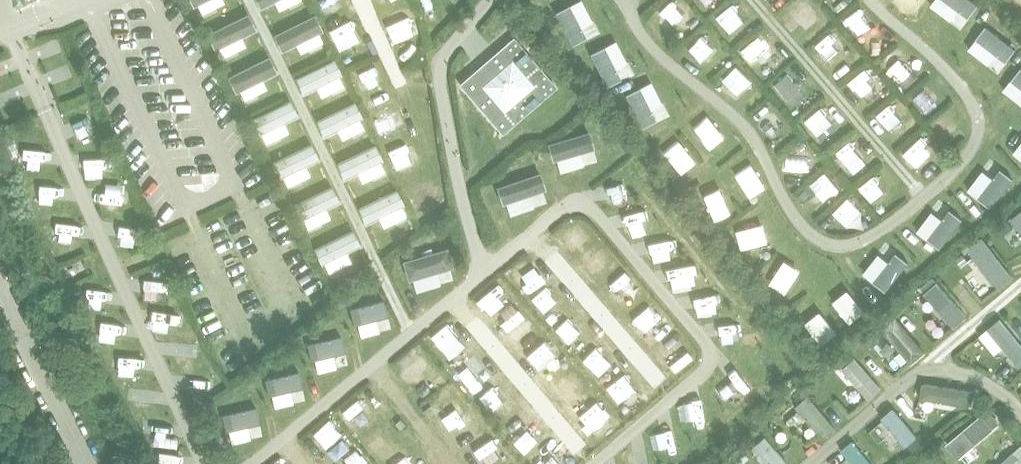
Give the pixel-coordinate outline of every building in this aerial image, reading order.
[(977,0),(951,0),(968,13),(977,0)] [(584,32),(567,1),(553,8),(571,40),(584,32)] [(787,28),(802,18),(792,2),(777,11),(787,28)] [(254,25),(247,10),(208,27),(215,43),(254,25)] [(322,26),(315,11),(276,28),(283,44),(322,26)] [(374,19),(383,48),(402,42),(393,13),(374,19)] [(846,14),(831,27),(845,42),(859,30),(846,14)] [(955,41),(976,27),(969,17),(948,31),(955,41)] [(1015,45),(985,24),(976,36),(1006,57),(1015,45)] [(471,74),(459,84),(487,116),(490,114),(492,117),(494,118),(491,121),(501,133),(554,86),(526,54),(523,57),(519,52),(522,50),(512,38),(481,65),(484,68),(473,77),(471,74)] [(819,69),(837,56),(825,39),(807,52),(819,69)] [(619,75),(603,42),(589,49),(605,82),(619,75)] [(274,68),(267,53),(228,70),(235,86),(274,68)] [(883,85),(900,67),(885,53),(868,71),(883,85)] [(340,71),(333,55),(319,62),(294,73),(301,88),(340,71)] [(1019,64),(1010,76),(1020,84),(1020,65),(1019,64)] [(359,71),(344,77),(353,99),(368,93),(359,71)] [(851,104),(864,93),(850,77),(837,89),(851,104)] [(654,117),(638,84),(624,91),(640,124),(654,117)] [(907,113),(923,98),(916,90),(900,105),(907,113)] [(296,112),(289,96),(250,113),(257,129),(296,112)] [(362,114),(355,98),(315,116),(322,132),(362,114)] [(878,137),(893,121),(879,107),(863,122),(878,137)] [(811,108),(787,124),(797,139),(821,124),(811,108)] [(57,120),(66,146),(87,138),(78,113),(57,120)] [(363,121),(371,136),(386,128),(378,113),(363,121)] [(718,143),(699,120),(683,132),(701,156),(718,143)] [(592,146),(587,128),(545,140),(550,158),(592,146)] [(1,164),(24,157),(18,137),(0,143),(0,161),(1,164)] [(317,155),(310,139),(271,157),(278,173),(317,155)] [(382,157),(375,141),(336,159),(343,175),(382,157)] [(667,145),(652,160),(673,180),(687,165),(667,145)] [(799,145),(780,154),(790,174),(809,165),(799,145)] [(893,155),(905,170),(917,160),(906,145),(893,155)] [(835,178),(851,165),(836,148),(821,161),(835,178)] [(89,181),(105,176),(100,159),(84,163),(89,181)] [(726,196),(742,183),(727,166),(711,179),(726,196)] [(1011,176),(999,166),(977,194),(989,203),(1011,176)] [(544,186),(539,168),(494,182),(499,200),(544,186)] [(608,212),(632,191),(616,173),(593,194),(608,212)] [(864,179),(849,192),(862,206),(877,193),(864,179)] [(11,185),(16,208),(39,202),(34,180),(11,185)] [(337,197),(330,181),(291,199),(298,215),(337,197)] [(404,202),(397,187),(358,204),(365,220),(404,202)] [(834,204),(819,222),(836,236),(851,218),(834,204)] [(960,215),(949,206),(927,234),(939,243),(960,215)] [(1011,214),(1020,227),(1020,206),(1011,214)] [(636,244),(658,227),(643,209),(622,227),(636,244)] [(358,242),(351,227),(312,244),(319,260),(358,242)] [(755,228),(726,235),(730,255),(760,248),(755,228)] [(557,229),(539,241),(550,256),(567,244),(557,229)] [(60,230),(37,238),(40,248),(63,240),(60,230)] [(1012,273),(982,234),(967,246),(997,284),(1012,273)] [(649,253),(659,276),(682,266),(673,243),(649,253)] [(452,264),(446,244),(402,256),(407,276),(452,264)] [(907,259),(895,250),(874,278),(885,287),(907,259)] [(589,252),(573,266),(587,283),(603,269),(589,252)] [(167,269),(173,290),(193,284),(187,263),(167,269)] [(758,287),(775,299),(793,275),(776,263),(758,287)] [(490,281),(503,297),(519,285),(506,269),(490,281)] [(702,272),(679,282),(687,301),(704,294),(705,297),(712,294),(702,272)] [(966,313),(936,278),(924,289),(953,324),(966,313)] [(839,293),(823,305),(840,328),(856,316),(839,293)] [(387,314),(383,298),(349,305),(352,321),(387,314)] [(530,329),(546,314),(531,298),(515,313),(530,329)] [(706,312),(719,331),(735,320),(723,301),(706,312)] [(813,350),(829,338),(812,314),(795,326),(813,350)] [(924,350),(893,314),(880,325),(911,361),(924,350)] [(434,324),(445,346),(463,338),(452,315),(434,324)] [(1020,370),(1020,353),(991,318),(977,331),(1015,375),(1020,370)] [(540,341),(555,357),(572,342),(558,326),(540,341)] [(207,358),(226,348),(216,330),(197,341),(207,358)] [(758,363),(776,348),(761,331),(744,346),(758,363)] [(343,349),(340,333),(306,341),(310,357),(343,349)] [(473,377),(493,357),(477,342),(458,362),(473,377)] [(646,360),(656,378),(674,367),(663,349),(646,360)] [(881,386),(854,355),(841,367),(869,397),(881,386)] [(562,377),(577,395),(600,376),(585,358),(562,377)] [(300,384),(296,367),(263,375),(267,391),(300,384)] [(727,389),(745,378),(740,369),(721,379),(727,389)] [(189,371),(169,381),(174,393),(195,384),(189,371)] [(503,378),(483,390),(494,409),(514,397),(503,378)] [(967,387),(922,379),(920,395),(964,403),(967,387)] [(687,408),(699,420),(702,417),(722,439),(739,424),(708,389),(687,408)] [(589,407),(600,422),(620,407),(609,392),(589,407)] [(834,425),(806,392),(794,402),(821,435),(834,425)] [(335,409),(348,427),(367,413),(354,395),(335,409)] [(258,420),(255,404),(220,412),(224,428),(258,420)] [(916,433),(893,404),(881,414),(904,443),(916,433)] [(525,432),(538,424),(527,407),(514,415),(525,432)] [(993,427),(980,411),(945,439),(958,455),(993,427)] [(303,432),(311,456),(335,448),(327,424),(303,432)] [(449,442),(467,462),(479,451),(460,431),(449,442)] [(764,433),(752,443),(770,463),(782,463),(786,460),(764,433)] [(545,463),(549,463),(565,452),(554,437),(535,450),(545,463)] [(851,438),(841,445),(855,463),(871,463),(851,438)] [(625,463),(667,463),(643,440),(622,461),(625,463)] [(359,451),(367,463),(369,463),(370,463),(390,463),(376,441),(359,451)] [(1020,444),(996,463),(1019,463),(1020,463),(1020,446),(1020,444)] [(293,463),(287,453),(270,463),(292,463),(293,463)]
